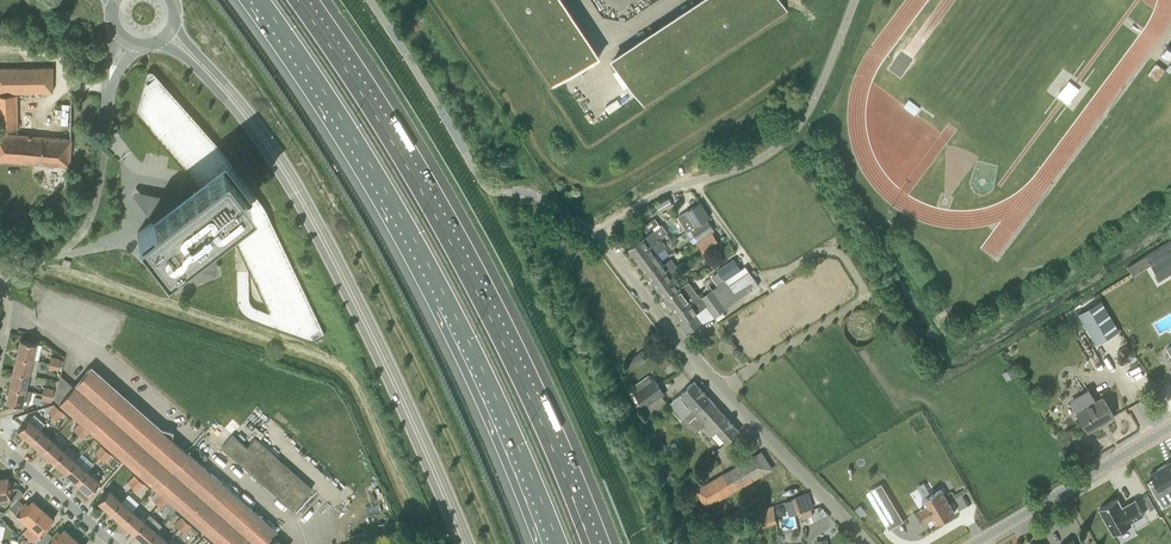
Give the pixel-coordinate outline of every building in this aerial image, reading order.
[(552,88),(561,82),(599,57),(561,0),(494,0),(552,88)] [(780,0),(704,0),(613,60),(637,96),(644,107),(788,11),(783,4),(780,0)] [(1163,53),(1170,58),(1170,56),(1170,49),(1167,47),(1163,53)] [(1156,62),(1149,74),(1160,80),(1166,68),(1156,62)] [(53,67),(0,67),(0,92),(52,92),(53,67)] [(160,144),(185,172),(199,165),(204,171),(222,158),(149,74),(137,119),(160,144)] [(17,121),(16,94),(0,94),(0,129),(17,129),(17,121)] [(71,139),(0,133),(0,160),(69,166),(71,139)] [(148,213),(154,220),(137,233),(165,270),(182,257),(187,263),(187,264),(188,264),(211,268),(212,268),(213,268),(214,268),(214,267),(215,267),(215,266),(215,265),(216,265),(215,264),(209,236),(226,223),(236,215),(250,204),(223,169),(221,170),(208,180),(207,181),(194,191),(181,200),(154,195),(153,196),(152,196),(151,197),(151,198),(150,198),(150,202),(149,202),(148,202),(147,202),(147,203),(146,204),(146,205),(146,206),(147,206),(147,207),(148,207),(149,208),(148,211),(148,212),(148,213)] [(677,194),(670,198),(677,210),(684,205),(677,194)] [(701,202),(701,203),(687,211),(679,216),(688,230),(710,217),(701,202)] [(261,217),(250,204),(236,215),(226,223),(249,270),(235,273),(237,305),(241,314),(305,339),(320,332),(261,217)] [(714,231),(707,219),(692,229),(699,241),(714,231)] [(668,232),(663,225),(629,248),(641,264),(648,259),(643,252),(650,247),(649,246),(658,239),(660,238),(668,232)] [(704,254),(719,244),(712,233),(697,243),(704,254)] [(647,273),(662,263),(655,254),(666,246),(660,238),(658,239),(649,246),(650,247),(643,252),(648,259),(641,264),(647,273)] [(732,256),(725,245),(722,247),(728,258),(732,256)] [(1160,279),(1170,272),(1170,247),(1149,260),(1160,279)] [(725,280),(743,268),(735,258),(717,270),(725,280)] [(664,265),(662,263),(647,273),(658,288),(666,283),(664,281),(662,278),(669,272),(668,271),(677,265),(672,259),(664,265)] [(658,288),(665,298),(679,287),(673,278),(688,267),(684,260),(677,265),(668,271),(669,272),(662,278),(664,281),(666,283),(658,288)] [(707,305),(715,316),(739,298),(759,284),(755,278),(747,267),(746,266),(743,268),(725,280),(714,289),(707,293),(702,297),(708,304),(707,305)] [(679,287),(665,298),(672,307),(679,302),(684,308),(691,302),(692,304),(701,298),(689,281),(679,287)] [(708,304),(702,297),(701,298),(692,304),(691,302),(684,308),(679,302),(672,307),(682,321),(680,322),(688,332),(702,321),(696,313),(707,305),(708,304)] [(40,352),(34,351),(36,343),(20,339),(16,355),(32,358),(32,359),(38,360),(40,352)] [(1134,353),(1125,358),(1129,365),(1138,360),(1134,353)] [(29,374),(32,359),(32,358),(16,355),(13,370),(29,374)] [(50,363),(60,365),(61,358),(51,356),(50,363)] [(58,371),(60,365),(50,363),(49,369),(58,371)] [(156,488),(188,451),(172,437),(173,431),(161,428),(91,366),(74,386),(61,373),(55,400),(81,422),(85,426),(90,430),(129,466),(156,488)] [(25,390),(29,374),(13,370),(9,386),(25,390)] [(649,376),(631,388),(644,408),(664,393),(655,379),(652,381),(649,376)] [(693,415),(711,399),(694,381),(669,404),(683,420),(691,413),(693,415)] [(6,402),(18,404),(22,405),(22,403),(28,405),(31,391),(25,390),(9,386),(6,402)] [(43,394),(53,396),(55,388),(45,386),(43,394)] [(53,396),(43,394),(40,404),(52,401),(53,396)] [(1078,402),(1063,410),(1072,425),(1081,419),(1089,431),(1114,415),(1103,397),(1082,410),(1078,402)] [(702,426),(707,432),(711,436),(716,431),(727,443),(740,431),(711,399),(693,415),(691,413),(683,420),(695,433),(702,426)] [(52,415),(59,408),(54,403),(50,408),(48,406),(46,406),(44,408),(52,415)] [(64,412),(59,408),(52,415),(57,420),(64,412)] [(30,441),(40,429),(45,424),(34,414),(29,419),(28,418),(18,430),(30,441)] [(227,436),(230,432),(233,434),(240,425),(233,419),(226,428),(216,419),(212,423),(227,436)] [(78,434),(85,426),(81,422),(74,430),(78,434)] [(85,426),(78,434),(83,438),(90,430),(85,426)] [(30,441),(42,451),(52,439),(40,429),(30,441)] [(233,434),(222,447),(293,510),(313,488),(255,437),(247,447),(233,434)] [(52,439),(42,451),(53,462),(64,450),(52,439)] [(100,457),(106,450),(101,445),(95,452),(100,457)] [(53,462),(65,472),(76,460),(64,450),(53,462)] [(111,454),(106,450),(100,457),(105,461),(111,454)] [(275,529),(188,451),(156,488),(161,493),(165,497),(170,501),(219,543),(262,543),(275,529)] [(706,506),(772,468),(762,452),(696,490),(699,495),(697,496),(701,502),(703,501),(706,506)] [(65,472),(77,483),(88,471),(76,460),(65,472)] [(1150,473),(1165,498),(1170,494),(1170,461),(1150,473)] [(77,483),(89,493),(100,481),(88,471),(77,483)] [(133,486),(139,478),(134,474),(127,482),(133,486)] [(18,499),(24,493),(17,487),(12,488),(11,482),(7,482),(7,477),(0,478),(0,499),(10,497),(11,507),(18,499)] [(144,483),(139,478),(133,486),(138,490),(144,483)] [(871,489),(889,528),(904,521),(886,482),(871,489)] [(963,508),(954,492),(953,492),(949,486),(939,492),(945,503),(931,511),(928,507),(920,512),(930,528),(963,508)] [(109,489),(98,501),(110,512),(121,500),(109,489)] [(154,501),(159,504),(165,497),(161,493),(154,501)] [(791,516),(800,513),(811,509),(806,493),(787,500),(791,516)] [(133,510),(137,505),(125,494),(121,500),(110,512),(122,522),(133,510)] [(1147,504),(1152,501),(1148,495),(1143,498),(1147,504)] [(165,497),(159,504),(164,509),(170,501),(165,497)] [(1131,521),(1145,513),(1136,498),(1123,506),(1118,497),(1100,507),(1114,533),(1132,523),(1131,521)] [(9,508),(17,514),(24,520),(29,525),(42,510),(33,501),(29,505),(27,502),(24,505),(18,499),(11,507),(9,508)] [(855,509),(861,516),(866,512),(860,505),(855,509)] [(774,506),(751,513),(756,529),(776,521),(774,506)] [(29,525),(23,532),(33,541),(30,543),(40,543),(50,533),(46,530),(52,524),(49,522),(52,518),(42,510),(29,525)] [(144,521),(133,510),(122,522),(134,533),(144,521)] [(144,521),(134,533),(146,543),(156,531),(161,526),(149,516),(144,521)] [(180,528),(187,520),(182,516),(175,524),(180,528)] [(192,525),(187,520),(180,528),(185,532),(192,525)] [(59,530),(53,536),(50,533),(40,543),(69,543),(74,538),(64,529),(61,533),(59,530)] [(146,543),(166,543),(168,542),(156,531),(146,543)] [(362,540),(360,533),(349,536),(350,543),(362,540)]
